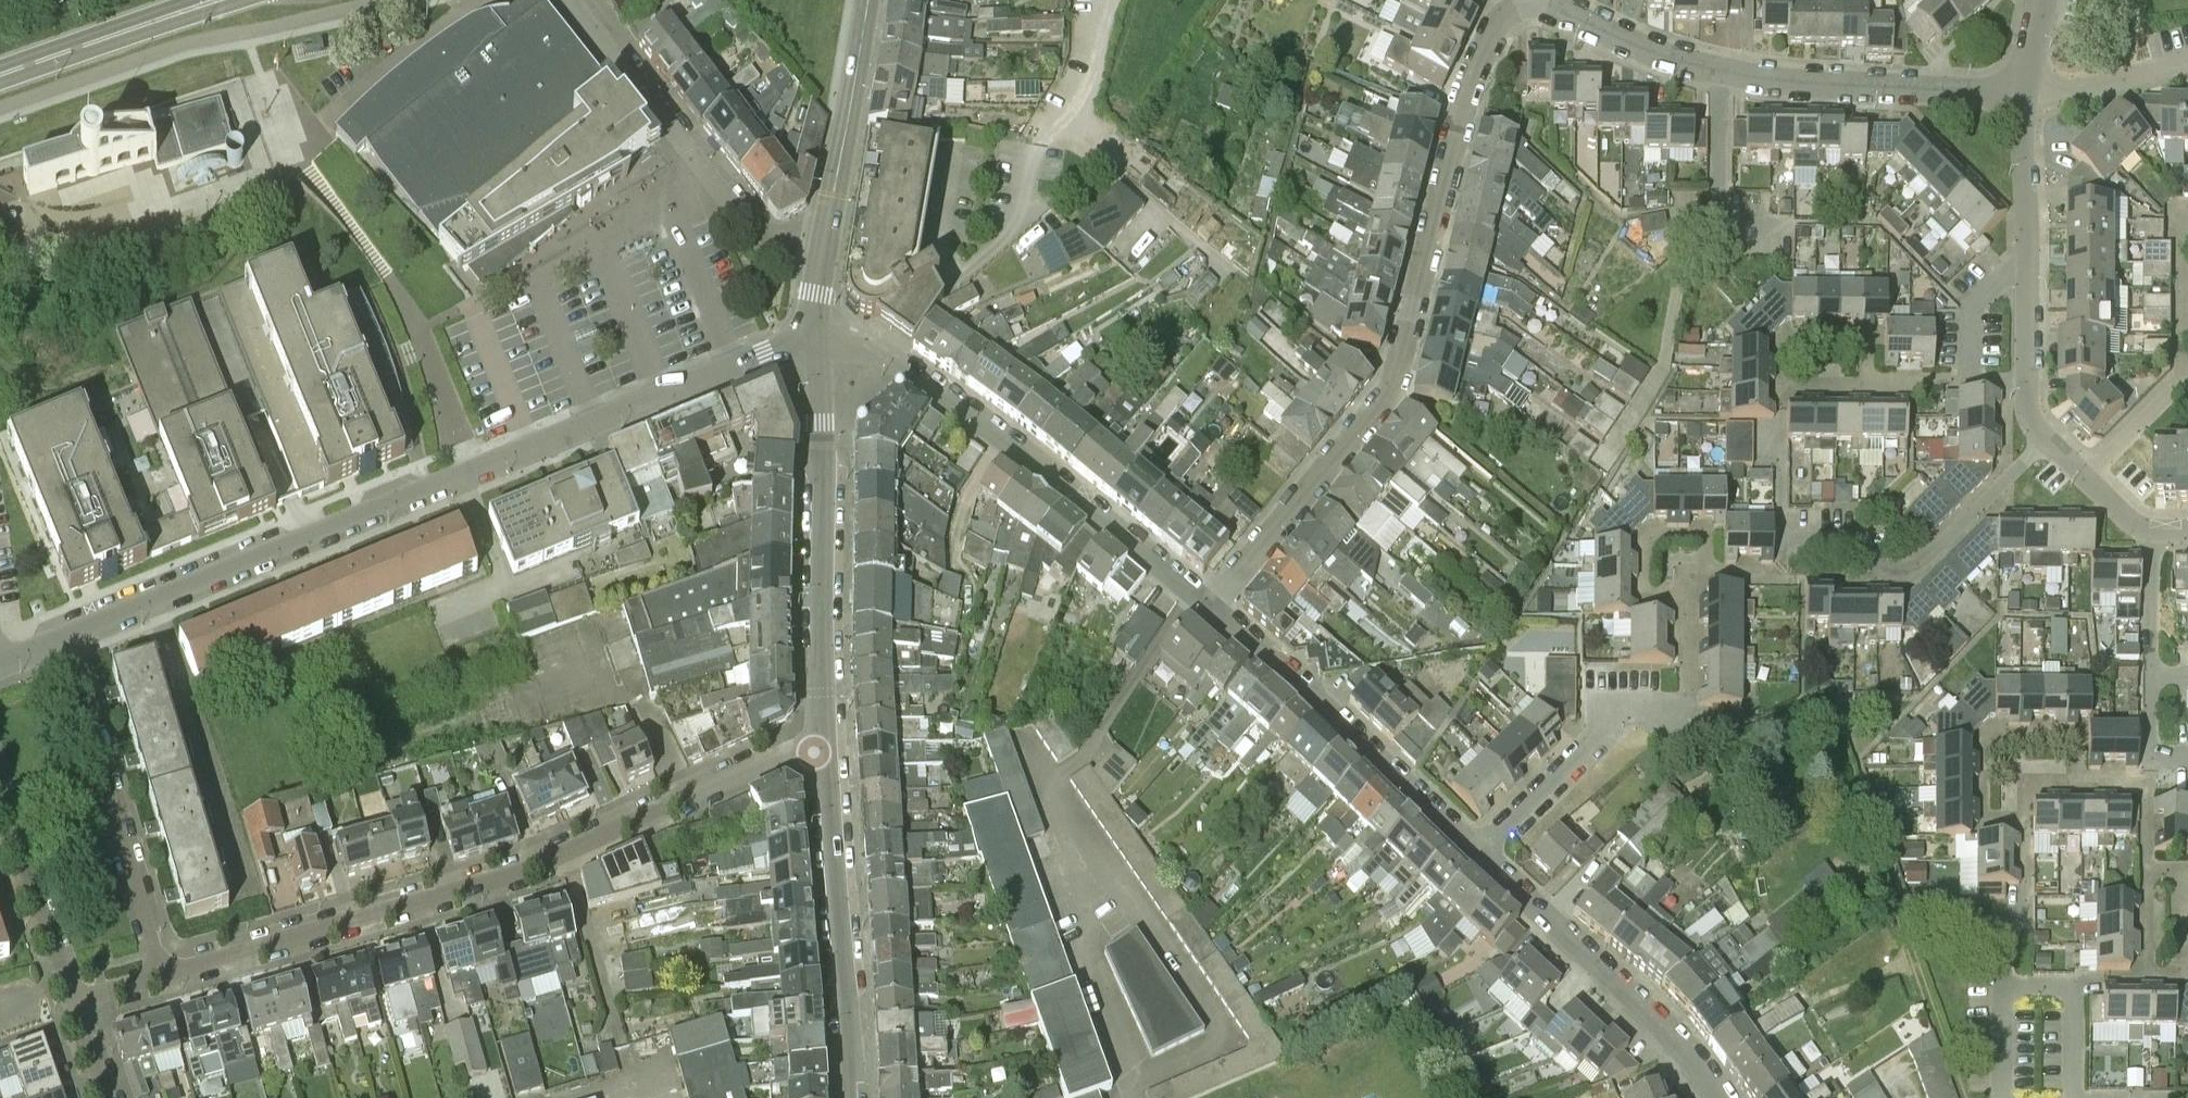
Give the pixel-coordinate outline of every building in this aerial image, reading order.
[(510,15),(509,14),(502,14),(495,15),(489,17),(483,19),(476,21),(470,24),(465,27),(460,31),(438,46),(417,62),(397,78),(377,95),(357,113),(338,132),(335,135),(356,157),(366,150),(456,263),(458,261),(464,269),(465,271),(470,269),(483,286),(529,250),(531,252),(533,250),(536,248),(534,246),(547,235),(549,237),(554,233),(552,231),(561,224),(570,217),(566,211),(568,209),(569,211),(574,209),(571,205),(575,202),(581,209),(591,200),(589,197),(591,196),(593,198),(626,179),(626,177),(623,179),(618,172),(654,144),(539,0),(528,0),(510,15)] [(692,35),(719,15),(730,7),(725,0),(687,0),(695,10),(701,6),(702,7),(676,28),(669,20),(638,44),(653,64),(692,35)] [(926,18),(926,15),(966,20),(967,10),(950,6),(951,0),(889,0),(887,9),(886,16),(926,18)] [(1401,7),(1466,38),(1476,18),(1468,14),(1475,0),(1405,0),(1401,7)] [(1647,10),(1672,10),(1673,9),(1673,0),(1647,0),(1647,10)] [(1672,20),(1699,20),(1699,0),(1673,0),(1673,9),(1672,10),(1672,20)] [(1699,20),(1726,20),(1726,14),(1739,14),(1739,0),(1699,0),(1699,20)] [(1788,36),(1789,8),(1789,0),(1762,0),(1762,24),(1762,34),(1762,35),(1788,36)] [(1905,37),(1913,34),(1926,48),(1936,38),(1940,43),(1958,25),(1959,24),(1938,3),(1938,2),(1936,0),(1930,0),(1906,26),(1901,10),(1900,10),(1905,27),(1905,37)] [(1958,25),(1962,29),(1980,10),(1971,0),(1936,0),(1938,2),(1938,3),(1959,24),(1958,25)] [(1980,10),(1990,0),(1971,0),(1980,10)] [(1866,1),(1865,9),(1865,47),(1864,56),(1905,57),(1905,37),(1905,27),(1900,10),(1892,13),(1892,19),(1882,19),(1882,1),(1866,1)] [(738,36),(748,28),(730,7),(719,15),(731,29),(732,28),(738,36)] [(1788,45),(1813,46),(1814,8),(1789,8),(1788,36),(1788,45)] [(1813,46),(1839,46),(1840,9),(1814,8),(1813,46)] [(1840,9),(1839,46),(1865,47),(1865,9),(1840,9)] [(986,23),(1007,23),(1007,10),(977,11),(977,23),(986,23)] [(883,37),(923,41),(923,40),(954,44),(969,44),(972,23),(965,23),(938,20),(937,21),(925,20),(926,18),(886,16),(883,37)] [(1021,22),(1007,23),(986,23),(987,24),(987,36),(1021,35),(1021,37),(1049,36),(1050,41),(1063,40),(1063,19),(1021,20),(1021,22)] [(1417,40),(1457,59),(1466,38),(1427,20),(1417,40)] [(1752,24),(1752,34),(1762,34),(1762,24),(1752,24)] [(747,29),(738,36),(735,39),(741,46),(753,36),(747,29)] [(1374,32),(1365,50),(1379,56),(1387,38),(1374,32)] [(692,35),(653,64),(671,87),(704,63),(703,61),(701,63),(699,60),(707,54),(692,35)] [(881,55),(956,64),(956,61),(976,62),(976,47),(963,47),(963,48),(949,48),(928,46),(928,47),(922,46),(923,41),(883,37),(881,55)] [(1383,65),(1422,83),(1441,92),(1457,59),(1417,40),(1412,49),(1395,41),(1383,65)] [(1527,47),(1527,67),(1528,67),(1528,91),(1550,91),(1552,91),(1552,77),(1553,56),(1539,56),(1539,47),(1527,47)] [(1201,54),(1200,52),(1197,50),(1196,50),(1185,64),(1186,65),(1193,70),(1204,55),(1201,54)] [(876,80),(913,84),(917,84),(945,84),(947,76),(955,77),(956,64),(881,55),(876,80)] [(712,56),(704,63),(671,87),(686,107),(718,82),(717,81),(726,74),(712,56)] [(718,82),(686,107),(700,125),(760,78),(752,67),(723,89),(718,82)] [(1512,96),(1527,96),(1528,91),(1528,67),(1527,67),(1513,67),(1512,96)] [(703,128),(723,153),(756,126),(766,119),(791,79),(781,68),(765,80),(771,88),(758,99),(751,91),(737,102),(703,128)] [(1566,123),(1575,123),(1575,69),(1564,68),(1564,77),(1552,77),(1552,91),(1550,91),(1550,111),(1567,111),(1566,123)] [(1598,98),(1599,98),(1599,77),(1586,77),(1586,69),(1575,69),(1575,123),(1582,123),(1582,111),(1597,111),(1598,111),(1598,98)] [(909,106),(941,106),(941,104),(913,104),(917,84),(913,84),(876,80),(872,103),(909,106)] [(1015,91),(1015,83),(987,83),(987,91),(1015,91)] [(1040,83),(1015,83),(1015,100),(1040,100),(1040,83)] [(1613,144),(1623,144),(1623,90),(1611,90),(1611,98),(1599,98),(1598,98),(1598,111),(1597,111),(1597,132),(1614,132),(1613,144)] [(1645,119),(1646,119),(1646,98),(1632,98),(1632,90),(1623,90),(1623,144),(1629,144),(1630,132),(1644,132),(1645,132),(1645,119)] [(1236,92),(1229,111),(1237,114),(1245,95),(1236,92)] [(2154,139),(2147,132),(2154,127),(2142,99),(2128,113),(2121,106),(2104,122),(2137,155),(2154,139)] [(2162,127),(2162,146),(2184,146),(2185,100),(2142,99),(2154,127),(2162,127)] [(742,177),(761,201),(795,175),(811,101),(801,138),(790,135),(792,132),(784,128),(773,151),(742,177)] [(795,175),(761,201),(777,222),(779,223),(780,223),(805,210),(806,208),(815,172),(828,122),(828,120),(811,101),(795,175)] [(154,160),(157,171),(234,148),(220,102),(169,117),(170,120),(145,127),(148,136),(107,151),(101,149),(97,148),(95,147),(91,147),(87,148),(85,149),(82,150),(80,151),(77,154),(74,157),(69,163),(24,177),(30,196),(154,160)] [(906,129),(931,130),(931,118),(941,119),(941,106),(909,106),(872,103),(867,127),(887,128),(906,129)] [(1394,130),(1432,139),(1438,116),(1398,106),(1395,118),(1373,110),(1369,120),(1394,130)] [(1388,154),(1426,163),(1432,139),(1394,130),(1369,120),(1352,113),(1341,109),(1332,129),(1370,145),(1388,154)] [(805,125),(808,113),(798,110),(795,122),(805,125)] [(1668,165),(1668,153),(1668,111),(1658,111),(1657,119),(1646,119),(1645,119),(1645,132),(1644,132),(1644,153),(1644,165),(1660,165),(1668,165)] [(1668,153),(1706,153),(1706,124),(1693,124),(1693,119),(1679,119),(1679,111),(1668,111),(1668,153)] [(1732,153),(1770,154),(1770,111),(1759,111),(1759,119),(1746,119),(1746,124),(1732,124),(1732,153)] [(1778,154),(1793,154),(1794,120),(1781,120),(1781,111),(1770,111),(1770,154),(1770,165),(1778,165),(1778,154)] [(1817,172),(1817,165),(1817,111),(1806,111),(1806,120),(1794,120),(1793,154),(1793,171),(1817,172)] [(1839,174),(1841,174),(1842,120),(1828,120),(1828,112),(1817,111),(1817,165),(1825,165),(1825,167),(1839,167),(1839,174)] [(1509,159),(1512,162),(1512,161),(1551,195),(1560,183),(1523,150),(1527,146),(1519,137),(1517,136),(1521,122),(1505,118),(1484,113),(1475,151),(1509,159)] [(723,153),(742,177),(773,151),(784,128),(786,123),(776,118),(765,137),(756,126),(723,153)] [(1849,162),(1865,162),(1865,128),(1851,128),(1852,120),(1842,120),(1841,174),(1848,174),(1849,162)] [(1865,157),(1891,157),(1916,132),(1905,121),(1898,129),(1865,128),(1865,162),(1865,157)] [(2121,171),(2137,155),(2104,122),(2088,138),(2121,171)] [(935,318),(944,306),(937,295),(932,287),(938,283),(930,270),(916,278),(938,152),(904,146),(906,129),(887,128),(885,142),(872,140),(847,288),(847,291),(847,294),(847,297),(848,300),(849,302),(851,306),(852,308),(854,310),(855,311),(857,312),(859,314),(861,315),(863,316),(868,317),(870,317),(872,317),(874,317),(876,317),(877,320),(876,320),(876,319),(875,320),(901,340),(913,349),(935,318)] [(1896,177),(1902,183),(1941,145),(1933,138),(1927,144),(1916,132),(1891,157),(1892,157),(1904,169),(1896,177)] [(2104,185),(2105,187),(2121,171),(2088,138),(2072,154),(2084,166),(2069,180),(2097,192),(2098,190),(2104,185)] [(1383,177),(1420,186),(1426,163),(1388,154),(1370,145),(1369,146),(1366,154),(1343,142),(1337,154),(1348,161),(1383,177)] [(1915,203),(1918,201),(1951,168),(1942,159),(1948,153),(1941,145),(1902,183),(1907,188),(1904,191),(1915,203)] [(1469,171),(1504,180),(1534,206),(1535,205),(1544,195),(1519,173),(1517,175),(1510,169),(1512,162),(1509,159),(1475,151),(1469,171)] [(1256,198),(1251,221),(1265,224),(1270,202),(1272,203),(1284,158),(1270,153),(1267,164),(1271,165),(1266,179),(1262,178),(1257,198),(1256,198)] [(1377,199),(1415,209),(1420,186),(1383,177),(1348,161),(1342,173),(1353,178),(1350,186),(1361,192),(1377,199)] [(1177,162),(1171,169),(1185,179),(1190,172),(1177,162)] [(1930,211),(1935,216),(1974,179),(1966,171),(1960,177),(1951,168),(1918,201),(1929,212),(1930,211)] [(1520,209),(1535,222),(1543,212),(1535,205),(1534,206),(1504,180),(1469,171),(1464,192),(1500,201),(1516,214),(1520,209)] [(1176,200),(1147,178),(1140,187),(1168,210),(1176,200)] [(1946,238),(1959,225),(1984,201),(1975,192),(1981,187),(1974,179),(1935,216),(1930,221),(1946,238)] [(2156,179),(2146,189),(2164,207),(2174,197),(2156,179)] [(1371,223),(1409,233),(1415,209),(1377,199),(1361,192),(1375,199),(1372,208),(1317,180),(1311,192),(1343,208),(1371,223)] [(2116,199),(2122,199),(2122,194),(2107,194),(2098,190),(2097,192),(2069,180),(2069,223),(2116,223),(2116,199)] [(1300,184),(1286,182),(1285,192),(1298,195),(1300,184)] [(1097,207),(1120,228),(1140,207),(1117,185),(1097,207)] [(1515,215),(1516,214),(1500,201),(1464,192),(1459,213),(1495,222),(1509,233),(1530,251),(1538,241),(1517,223),(1520,219),(1515,215)] [(1646,208),(1658,207),(1658,192),(1645,193),(1646,208)] [(1794,192),(1793,215),(1805,215),(1805,192),(1794,192)] [(1644,200),(1630,200),(1630,211),(1644,211),(1644,200)] [(1968,251),(1981,238),(2007,213),(1999,204),(1993,210),(1984,201),(1959,225),(1971,237),(1962,245),(1968,251)] [(1780,202),(1780,214),(1791,213),(1791,202),(1780,202)] [(1077,228),(1100,250),(1120,228),(1097,207),(1077,228)] [(1295,232),(1295,231),(1295,215),(1279,207),(1277,220),(1288,227),(1295,232)] [(1828,209),(1827,220),(1837,221),(1837,210),(1834,210),(1834,207),(1830,207),(1830,209),(1828,209)] [(1371,223),(1343,208),(1338,219),(1337,220),(1346,226),(1342,233),(1353,238),(1366,245),(1403,255),(1409,233),(1371,223)] [(1878,218),(1888,229),(1898,220),(1887,209),(1878,218)] [(1862,211),(1852,211),(1852,223),(1862,223),(1862,211)] [(1519,265),(1530,251),(1509,233),(1495,222),(1459,213),(1454,234),(1491,242),(1493,243),(1519,265)] [(1639,220),(1642,238),(1667,233),(1664,216),(1639,220)] [(1288,227),(1277,220),(1276,228),(1285,234),(1288,227)] [(1898,220),(1888,229),(1899,240),(1909,231),(1898,220)] [(2069,245),(2116,245),(2116,223),(2069,223),(2069,245)] [(2137,223),(2137,237),(2164,237),(2164,223),(2137,223)] [(1103,253),(1070,228),(1053,238),(1069,267),(1103,253)] [(1807,228),(1795,228),(1795,241),(1807,241),(1807,228)] [(1841,229),(1841,239),(1849,240),(1850,229),(1841,229)] [(1322,249),(1299,234),(1295,241),(1303,246),(1302,247),(1311,252),(1309,257),(1317,261),(1312,269),(1314,270),(1351,292),(1354,293),(1391,302),(1397,280),(1360,270),(1332,256),(1322,249)] [(1518,265),(1519,265),(1493,243),(1491,242),(1454,234),(1447,258),(1486,268),(1487,268),(1490,257),(1505,270),(1518,276),(1523,270),(1518,265)] [(1366,245),(1353,238),(1345,250),(1327,238),(1323,247),(1322,249),(1332,256),(1360,270),(1397,280),(1403,255),(1366,245)] [(1981,238),(1968,251),(1977,260),(1990,247),(1981,238)] [(1272,242),(1267,261),(1275,266),(1285,250),(1272,242)] [(2132,268),(2172,267),(2171,244),(2144,243),(2144,265),(2132,265),(2132,268)] [(1921,245),(1913,254),(1922,262),(1930,254),(1921,245)] [(2069,245),(2069,268),(2116,268),(2129,268),(2129,245),(2116,245),(2069,245)] [(1511,298),(1530,312),(1539,300),(1518,284),(1485,276),(1487,268),(1486,268),(1447,258),(1442,281),(1492,293),(1511,298)] [(1936,258),(1929,265),(1939,276),(1946,269),(1936,258)] [(1275,266),(1267,261),(1264,276),(1270,279),(1277,267),(1275,266)] [(1804,330),(1815,330),(1816,275),(1815,275),(1815,261),(1806,261),(1806,275),(1808,275),(1808,286),(1791,286),(1791,287),(1787,287),(1786,321),(1805,321),(1804,330)] [(404,432),(402,420),(398,403),(396,394),(391,380),(387,368),(378,343),(371,327),(364,312),(359,300),(357,298),(342,304),(342,303),(315,314),(295,264),(249,282),(120,334),(139,381),(141,385),(11,438),(12,439),(10,440),(15,452),(17,451),(33,490),(30,490),(35,503),(37,502),(63,564),(61,565),(73,593),(100,582),(99,579),(120,571),(121,574),(150,562),(148,559),(201,538),(202,541),(230,529),(229,526),(249,518),(250,521),(279,510),(277,507),(329,486),(331,488),(359,477),(358,474),(367,470),(370,468),(378,465),(379,469),(407,457),(406,454),(407,453),(408,453),(406,441),(404,432)] [(2154,289),(2154,281),(2171,281),(2172,267),(2132,268),(2132,289),(2154,289)] [(2069,290),(2116,290),(2116,268),(2069,268),(2069,290)] [(1201,270),(1181,292),(1195,305),(1215,284),(1201,270)] [(1354,293),(1351,292),(1314,270),(1304,287),(1320,297),(1348,315),(1386,325),(1391,302),(1354,293)] [(1172,273),(1159,283),(1166,292),(1179,282),(1172,273)] [(1909,289),(1909,274),(1896,274),(1895,287),(1895,289),(1909,289)] [(1826,321),(1839,322),(1839,286),(1840,275),(1816,275),(1815,330),(1826,330),(1826,321)] [(1851,330),(1862,330),(1862,275),(1854,275),(1854,286),(1839,286),(1839,322),(1851,322),(1851,330)] [(1887,315),(1887,314),(1887,288),(1887,286),(1871,286),(1871,275),(1862,275),(1862,330),(1873,330),(1873,322),(1885,322),(1886,322),(1886,315),(1887,315)] [(1776,331),(1786,321),(1787,287),(1781,287),(1774,280),(1760,294),(1762,296),(1754,305),(1756,307),(1754,309),(1776,331)] [(1506,311),(1522,323),(1530,312),(1511,298),(1492,293),(1442,281),(1436,305),(1476,314),(1477,313),(1479,304),(1506,311)] [(2069,312),(2116,312),(2116,290),(2069,290),(2069,312)] [(913,349),(932,362),(955,329),(954,328),(954,329),(946,324),(948,320),(955,313),(979,302),(972,291),(957,300),(944,306),(935,318),(913,349)] [(1340,336),(1340,339),(1380,349),(1386,325),(1348,315),(1320,297),(1307,318),(1328,334),(1331,330),(1340,336)] [(2144,311),(2171,312),(2171,298),(2144,298),(2144,311)] [(1568,315),(1586,329),(1595,317),(1578,303),(1568,315)] [(1935,312),(1944,312),(1944,303),(1935,303),(1935,312)] [(1477,313),(1476,314),(1436,305),(1430,328),(1499,345),(1512,355),(1520,343),(1503,332),(1494,330),(1497,318),(1477,313)] [(932,362),(950,375),(982,330),(1021,312),(1019,308),(1000,317),(992,306),(983,312),(984,313),(970,323),(964,334),(955,329),(932,362)] [(1732,341),(1766,342),(1776,331),(1754,309),(1745,319),(1740,314),(1725,329),(1732,335),(1732,341)] [(2144,323),(2144,325),(2171,325),(2171,312),(2144,311),(2144,313),(2139,313),(2139,311),(2136,311),(2136,323),(2144,323)] [(950,375),(967,386),(992,354),(993,353),(991,352),(1014,342),(1007,326),(1024,318),(1021,312),(982,330),(950,375)] [(2070,334),(2120,334),(2129,334),(2128,312),(2116,312),(2069,312),(2070,334)] [(1896,361),(1909,361),(1909,325),(1894,325),(1894,314),(1887,314),(1887,315),(1886,315),(1886,322),(1885,322),(1885,369),(1896,369),(1896,361)] [(1909,325),(1909,361),(1922,361),(1921,369),(1933,369),(1934,315),(1925,315),(1925,325),(1909,325)] [(1270,332),(1254,319),(1244,331),(1260,345),(1270,332)] [(598,338),(593,327),(573,335),(577,346),(598,338)] [(1199,333),(1192,327),(1185,335),(1192,341),(1199,333)] [(1505,365),(1512,355),(1499,345),(1430,328),(1424,350),(1493,368),(1493,366),(1488,365),(1490,357),(1494,358),(1505,365)] [(1051,334),(1022,352),(1029,364),(1035,360),(1035,361),(1048,353),(1059,345),(1051,334)] [(2060,357),(2107,357),(2120,357),(2120,334),(2070,334),(2060,334),(2060,357)] [(1321,368),(1357,397),(1372,380),(1340,353),(1333,361),(1308,340),(1300,350),(1304,353),(1321,368)] [(1230,358),(1237,347),(1227,341),(1221,352),(1230,358)] [(1720,370),(1774,371),(1774,360),(1766,360),(1766,342),(1732,341),(1732,345),(1731,345),(1731,362),(1720,362),(1720,370)] [(2144,353),(2144,356),(2171,356),(2171,342),(2138,342),(2138,353),(2144,353)] [(1679,358),(1705,358),(1705,348),(1679,348),(1679,358)] [(1316,382),(1310,389),(1309,389),(1311,391),(1341,416),(1357,397),(1321,368),(1304,353),(1300,350),(1295,355),(1303,363),(1299,367),(1316,382)] [(1491,377),(1493,368),(1424,350),(1419,373),(1459,383),(1471,386),(1489,391),(1496,396),(1518,412),(1522,407),(1508,397),(1514,387),(1491,377)] [(967,386),(992,404),(1018,371),(1019,371),(993,353),(992,354),(967,386)] [(1617,373),(1640,386),(1649,372),(1628,357),(1617,373)] [(2068,400),(2099,386),(2099,380),(2107,380),(2107,357),(2060,357),(2060,380),(2068,380),(2068,400)] [(1018,371),(992,404),(1016,421),(1042,390),(1043,389),(1043,390),(1071,369),(1063,359),(1045,372),(1035,361),(1035,360),(1029,364),(1019,371),(1018,371)] [(1238,373),(1221,359),(1210,372),(1227,387),(1238,373)] [(1630,401),(1640,386),(1617,373),(1599,361),(1592,372),(1610,384),(1609,386),(1630,401)] [(1016,421),(1041,442),(1068,410),(1101,380),(1100,379),(1101,378),(1087,364),(1065,385),(1068,387),(1055,399),(1043,390),(1043,389),(1042,390),(1016,421)] [(1731,394),(1765,394),(1765,382),(1774,382),(1774,371),(1720,370),(1720,378),(1731,378),(1731,394)] [(1489,391),(1496,396),(1489,391),(1471,386),(1459,383),(1419,373),(1413,397),(1469,411),(1472,398),(1484,401),(1487,391),(1489,391)] [(1071,466),(1097,433),(1094,431),(1079,418),(1109,388),(1101,380),(1068,410),(1041,442),(1071,466)] [(1260,392),(1248,380),(1242,385),(1246,389),(1247,387),(1256,396),(1260,392)] [(1272,387),(1280,393),(1328,432),(1341,416),(1311,391),(1309,389),(1310,389),(1302,382),(1294,392),(1285,384),(1284,385),(1278,380),(1272,387)] [(742,430),(752,426),(785,413),(773,384),(730,401),(742,430)] [(1274,447),(1298,467),(1311,453),(1328,432),(1280,393),(1272,387),(1271,388),(1269,385),(1260,395),(1271,404),(1264,413),(1280,427),(1268,442),(1273,447),(1274,447)] [(1580,396),(1591,406),(1601,395),(1589,385),(1580,396)] [(2099,386),(2068,400),(2082,414),(2075,421),(2092,438),(2125,406),(2108,389),(2104,392),(2099,387),(2099,386)] [(1129,443),(1121,436),(1112,446),(1114,449),(1102,464),(1103,465),(1089,481),(1109,497),(1144,454),(1144,453),(1188,400),(1175,389),(1129,443)] [(1094,431),(1097,433),(1071,466),(1089,481),(1103,465),(1102,464),(1114,449),(1112,446),(1121,436),(1142,410),(1146,405),(1130,393),(1128,391),(1094,431)] [(1675,394),(1664,393),(1664,406),(1675,406),(1675,394)] [(1604,440),(1614,425),(1593,410),(1588,406),(1587,407),(1570,394),(1559,409),(1576,421),(1577,420),(1604,440)] [(1720,409),(1719,418),(1774,419),(1774,407),(1765,407),(1765,394),(1731,394),(1731,409),(1720,409)] [(1957,419),(1991,419),(1992,406),(2000,406),(2000,395),(1946,394),(1945,419),(1957,419)] [(924,450),(924,449),(943,423),(903,395),(893,396),(873,414),(911,442),(924,450)] [(1593,410),(1614,425),(1625,410),(1603,395),(1593,410)] [(1803,454),(1812,454),(1812,399),(1801,399),(1801,407),(1787,407),(1787,441),(1803,441),(1803,454)] [(1835,454),(1835,442),(1835,408),(1823,408),(1823,399),(1812,399),(1812,454),(1835,454)] [(1851,453),(1859,454),(1859,399),(1848,399),(1848,408),(1835,408),(1835,442),(1851,442),(1851,453)] [(1882,454),(1882,442),(1882,408),(1870,408),(1870,400),(1859,399),(1859,454),(1882,454)] [(1898,454),(1907,454),(1907,400),(1895,400),(1895,408),(1882,408),(1882,442),(1898,442),(1898,454)] [(666,487),(677,483),(702,473),(738,460),(716,407),(645,436),(666,487)] [(1431,441),(1437,434),(1405,408),(1389,427),(1458,484),(1468,472),(1431,441)] [(758,440),(756,456),(794,458),(795,439),(785,413),(752,426),(758,440)] [(966,479),(954,471),(924,450),(911,442),(873,414),(860,425),(855,434),(855,455),(898,461),(955,497),(956,498),(969,479),(967,478),(966,479)] [(1946,441),(2000,442),(2000,432),(1991,432),(1991,419),(1957,419),(1957,434),(1946,433),(1946,441)] [(1669,425),(1655,425),(1655,439),(1669,439),(1669,425)] [(1702,425),(1702,439),(1716,438),(1716,425),(1702,425)] [(1726,439),(1753,439),(1753,425),(1726,425),(1726,439)] [(1686,440),(1701,440),(1701,426),(1686,426),(1686,440)] [(1476,500),(1465,490),(1458,484),(1389,427),(1374,445),(1405,472),(1406,471),(1434,494),(1443,484),(1471,507),(1476,500)] [(1588,463),(1598,449),(1577,434),(1567,448),(1588,463)] [(665,487),(666,487),(645,436),(608,452),(614,468),(633,512),(632,512),(639,527),(675,512),(665,487)] [(1725,452),(1753,453),(1753,439),(1726,439),(1725,452)] [(1929,456),(1929,441),(1914,441),(1914,456),(1929,456)] [(1943,465),(1991,467),(1991,453),(2000,453),(2000,442),(1946,441),(1946,450),(1942,450),(1942,464),(1943,465)] [(967,478),(972,471),(985,453),(973,444),(960,462),(954,471),(966,479),(967,478)] [(1400,479),(1405,472),(1374,445),(1359,463),(1412,509),(1413,507),(1439,528),(1447,519),(1400,479)] [(1273,447),(1262,461),(1286,482),(1298,467),(1274,447),(1273,447)] [(1170,475),(1134,518),(1158,538),(1193,496),(1179,484),(1201,457),(1189,448),(1168,473),(1170,475)] [(1725,452),(1725,466),(1729,466),(1743,466),(1752,466),(1753,453),(1725,452)] [(1109,497),(1134,518),(1170,475),(1168,473),(1144,454),(1109,497)] [(2156,454),(2156,497),(2178,498),(2178,505),(2187,505),(2187,455),(2156,454)] [(948,523),(955,497),(898,461),(855,455),(855,488),(895,487),(948,523)] [(792,492),(794,458),(756,456),(754,489),(792,492)] [(1398,525),(1412,509),(1359,463),(1343,483),(1389,523),(1392,519),(1398,525)] [(968,536),(992,549),(998,522),(993,518),(1021,479),(1001,464),(979,495),(988,503),(977,525),(971,522),(968,536)] [(1935,484),(1958,508),(1991,475),(1991,467),(1943,465),(1943,476),(1935,484)] [(1743,484),(1743,466),(1729,466),(1729,483),(1743,484)] [(639,528),(639,527),(632,512),(633,512),(614,468),(490,519),(515,579),(595,546),(593,541),(606,536),(608,541),(639,528)] [(1666,527),(1677,527),(1677,472),(1669,472),(1669,483),(1653,483),(1653,485),(1648,485),(1648,519),(1666,519),(1666,527)] [(1688,519),(1701,519),(1701,484),(1686,484),(1686,472),(1677,472),(1677,527),(1688,527),(1688,519)] [(1726,510),(1726,509),(1726,473),(1717,472),(1717,484),(1701,484),(1701,519),(1713,519),(1713,528),(1724,528),(1725,528),(1725,510),(1726,510)] [(702,473),(677,483),(684,506),(712,498),(702,473)] [(1772,473),(1749,473),(1749,485),(1772,486),(1772,473)] [(1616,508),(1638,529),(1648,519),(1648,485),(1642,485),(1636,478),(1621,492),(1626,497),(1616,507),(1616,508)] [(1005,555),(1008,557),(1018,524),(1041,494),(1021,479),(993,518),(998,522),(992,549),(986,569),(982,585),(982,586),(988,571),(993,554),(1004,557),(1005,555)] [(1835,503),(1851,503),(1851,488),(1851,487),(1844,487),(1844,480),(1835,480),(1835,503)] [(1884,493),(1897,480),(1884,480),(1884,493)] [(1373,544),(1389,523),(1343,483),(1328,501),(1345,514),(1359,526),(1355,531),(1379,552),(1379,549),(1373,544)] [(1465,490),(1476,500),(1482,492),(1470,483),(1466,488),(1465,490)] [(1877,483),(1865,491),(1872,501),(1884,493),(1877,483)] [(1958,508),(1935,484),(1902,517),(1925,541),(1958,508)] [(855,488),(854,518),(897,518),(896,509),(906,509),(945,536),(948,523),(895,487),(855,488)] [(753,524),(791,525),(792,492),(754,489),(751,489),(751,490),(740,489),(732,492),(736,518),(718,524),(722,535),(753,524)] [(1818,502),(1833,502),(1833,491),(1818,491),(1818,502)] [(1158,538),(1183,559),(1237,493),(1236,492),(1230,497),(1226,494),(1223,498),(1217,494),(1206,507),(1193,496),(1158,538)] [(1237,493),(1183,559),(1202,575),(1228,544),(1213,532),(1221,522),(1226,527),(1237,513),(1250,525),(1261,512),(1237,493)] [(1005,567),(1025,573),(1036,538),(1060,508),(1041,494),(1018,524),(1008,557),(1005,567)] [(1594,540),(1628,539),(1638,529),(1616,508),(1616,507),(1610,502),(1601,511),(1602,512),(1588,526),(1594,533),(1594,540)] [(1075,573),(1076,574),(1101,542),(1085,528),(1060,508),(1036,538),(1025,573),(1018,595),(1032,599),(1042,566),(1048,573),(1054,565),(1062,572),(1060,575),(1070,583),(1075,573)] [(1379,552),(1355,531),(1353,534),(1338,522),(1322,508),(1305,528),(1354,571),(1371,586),(1373,583),(1379,552)] [(1735,556),(1748,556),(1748,520),(1734,520),(1734,509),(1726,509),(1726,510),(1725,510),(1725,528),(1724,528),(1724,564),(1735,564),(1735,556)] [(1748,520),(1748,556),(1761,556),(1761,564),(1772,564),(1773,510),(1764,510),(1764,520),(1748,520)] [(2014,568),(2022,568),(2022,514),(2011,514),(2011,523),(1997,523),(1997,556),(1997,557),(2013,557),(2014,568)] [(2030,557),(2045,557),(2045,523),(2033,523),(2033,514),(2022,514),(2022,568),(2030,568),(2030,557)] [(2061,569),(2069,569),(2069,514),(2058,514),(2058,523),(2045,523),(2045,557),(2061,558),(2061,569)] [(2093,558),(2093,555),(2093,523),(2080,523),(2080,514),(2069,514),(2069,569),(2077,569),(2077,558),(2090,558),(2093,558)] [(943,575),(944,573),(946,574),(944,547),(897,518),(854,518),(854,549),(896,549),(915,560),(943,575)] [(1993,556),(1997,556),(1997,523),(1983,523),(1942,563),(1964,585),(1993,556)] [(754,559),(790,558),(791,525),(753,524),(722,535),(689,547),(699,578),(699,579),(754,559)] [(408,601),(457,581),(477,572),(458,527),(389,555),(408,601)] [(1305,528),(1290,546),(1330,583),(1338,590),(1354,571),(1305,528)] [(976,566),(986,569),(992,549),(968,536),(962,559),(976,566)] [(1582,569),(1636,569),(1636,558),(1628,558),(1628,539),(1594,540),(1594,543),(1593,543),(1593,544),(1579,544),(1579,561),(1582,561),(1582,569)] [(1125,599),(1127,601),(1145,579),(1101,542),(1076,574),(1100,594),(1102,593),(1118,607),(1125,599)] [(645,545),(630,550),(636,564),(650,559),(645,545)] [(1346,605),(1326,588),(1330,583),(1290,546),(1275,564),(1328,611),(1330,608),(1338,615),(1346,606),(1345,605),(1346,605)] [(854,549),(854,581),(904,582),(909,583),(910,576),(919,577),(920,572),(913,570),(915,560),(896,549),(854,549)] [(338,630),(408,601),(389,555),(319,584),(338,630)] [(2099,598),(2115,598),(2115,564),(2102,564),(2102,555),(2093,555),(2093,558),(2090,558),(2091,609),(2099,609),(2099,598)] [(2115,623),(2139,623),(2139,610),(2139,555),(2128,555),(2128,564),(2115,564),(2115,598),(2115,623)] [(755,606),(789,606),(790,558),(754,559),(699,579),(699,578),(623,605),(634,641),(635,645),(755,606)] [(1955,594),(1964,585),(1942,563),(1917,588),(1938,610),(1943,615),(1959,598),(1955,594)] [(1321,619),(1328,611),(1275,564),(1259,583),(1290,609),(1316,632),(1318,629),(1292,608),(1298,600),(1321,619)] [(2178,564),(2178,614),(2187,614),(2187,564),(2178,564)] [(972,574),(982,585),(986,569),(976,566),(972,574)] [(1593,592),(1628,592),(1628,580),(1636,580),(1636,569),(1582,569),(1582,577),(1593,577),(1593,592)] [(938,597),(961,607),(962,606),(957,603),(961,579),(946,574),(944,573),(943,575),(939,595),(938,597)] [(1503,587),(1485,573),(1474,587),(1491,601),(1503,587)] [(956,638),(956,634),(961,607),(938,597),(939,595),(909,583),(904,582),(854,581),(853,628),(895,626),(921,631),(956,638)] [(1814,625),(1829,625),(1829,590),(1817,590),(1817,582),(1805,582),(1805,636),(1814,636),(1814,625)] [(1311,637),(1316,632),(1290,609),(1259,583),(1243,602),(1244,611),(1283,643),(1293,630),(1297,626),(1311,637)] [(268,658),(338,630),(319,584),(249,613),(268,658)] [(1434,600),(1417,585),(1407,597),(1423,612),(1434,600)] [(507,610),(518,642),(594,615),(585,587),(546,600),(545,596),(507,610)] [(1699,612),(1754,612),(1754,604),(1741,604),(1741,588),(1708,588),(1707,601),(1699,601),(1699,612)] [(1901,599),(1901,632),(1912,632),(1919,639),(1933,625),(1928,620),(1938,610),(1917,588),(1906,599),(1901,599)] [(1853,646),(1853,633),(1853,599),(1841,599),(1841,590),(1829,590),(1829,625),(1829,643),(1837,643),(1837,646),(1853,646)] [(1868,644),(1876,644),(1877,590),(1866,590),(1866,599),(1853,599),(1853,633),(1868,633),(1868,644)] [(1900,633),(1901,633),(1901,632),(1901,599),(1887,599),(1888,590),(1877,590),(1876,644),(1884,644),(1884,632),(1900,633)] [(1515,599),(1506,592),(1497,602),(1506,610),(1515,599)] [(1636,616),(1636,615),(1636,605),(1628,605),(1628,592),(1593,592),(1593,607),(1582,607),(1582,616),(1619,616),(1619,617),(1636,616)] [(2046,600),(2045,610),(2059,610),(2059,600),(2046,600)] [(1544,603),(1533,603),(1533,616),(1544,617),(1544,603)] [(2022,614),(2037,614),(2038,604),(2023,604),(2022,614)] [(759,633),(789,633),(789,606),(755,606),(635,645),(643,671),(759,633)] [(1112,648),(1136,665),(1163,625),(1139,609),(1112,648)] [(1742,621),(1754,621),(1754,612),(1699,612),(1699,623),(1707,623),(1707,636),(1742,636),(1742,621)] [(198,687),(268,658),(249,613),(180,641),(198,687)] [(970,636),(974,617),(962,615),(958,633),(970,636)] [(1629,640),(1664,640),(1664,627),(1672,627),(1672,615),(1636,615),(1636,616),(1619,617),(1619,623),(1629,623),(1629,640)] [(1474,634),(1457,619),(1449,628),(1466,643),(1474,634)] [(2008,631),(2019,631),(2019,621),(2008,621),(2008,631)] [(2042,631),(2042,621),(2030,621),(2030,630),(2042,631)] [(1193,693),(1194,694),(1231,651),(1230,649),(1215,667),(1204,657),(1214,645),(1187,622),(1158,655),(1160,657),(1157,661),(1193,693)] [(853,628),(853,650),(897,650),(921,652),(921,631),(895,626),(853,628)] [(2055,626),(2055,638),(2065,638),(2065,626),(2055,626)] [(1414,649),(1423,639),(1412,629),(1402,639),(1414,649)] [(853,674),(936,671),(935,669),(937,659),(954,661),(956,638),(921,631),(921,652),(897,650),(853,650),(853,674)] [(680,692),(790,660),(789,635),(789,633),(759,633),(643,671),(651,700),(656,698),(657,701),(680,694),(680,692)] [(1699,659),(1754,660),(1754,650),(1742,650),(1742,636),(1707,636),(1707,648),(1699,648),(1699,659)] [(1360,670),(1367,669),(1365,667),(1364,668),(1336,644),(1321,647),(1312,638),(1310,648),(1305,649),(1308,664),(1317,662),(1319,674),(1321,676),(1360,670)] [(1629,654),(1618,654),(1618,664),(1672,664),(1672,652),(1664,652),(1664,640),(1629,640),(1629,654)] [(1948,647),(1940,654),(1946,661),(1955,653),(1948,647)] [(2137,647),(2124,647),(2115,647),(2115,660),(2137,660),(2137,647)] [(1222,696),(1223,695),(1225,697),(1250,667),(1231,651),(1194,694),(1193,693),(1179,709),(1189,718),(1194,712),(1196,712),(1215,690),(1222,696)] [(1707,683),(1742,683),(1742,682),(1742,667),(1754,667),(1754,660),(1699,659),(1699,670),(1707,670),(1707,683)] [(131,735),(173,722),(155,660),(112,672),(118,691),(115,691),(118,703),(121,702),(131,735)] [(718,715),(792,694),(790,660),(680,692),(680,694),(657,701),(671,729),(718,715)] [(1533,703),(1560,731),(1569,721),(1575,721),(1575,661),(1545,661),(1545,691),(1533,703)] [(1501,674),(1491,662),(1478,673),(1487,685),(1501,674)] [(1216,743),(1218,745),(1234,726),(1271,684),(1250,667),(1225,697),(1227,698),(1195,735),(1185,747),(1179,754),(1186,762),(1211,734),(1219,740),(1216,743)] [(1349,703),(1371,724),(1398,696),(1397,695),(1376,675),(1375,676),(1367,669),(1360,670),(1346,685),(1357,695),(1349,703)] [(911,696),(923,696),(923,695),(954,693),(958,677),(936,678),(936,671),(853,674),(854,700),(893,699),(893,697),(911,696)] [(2008,726),(2019,726),(2019,671),(1996,671),(1995,684),(1994,684),(1994,718),(2008,718),(2008,726)] [(2030,718),(2042,718),(2042,682),(2028,682),(2028,671),(2019,671),(2019,726),(2030,726),(2030,718)] [(2055,726),(2066,726),(2066,671),(2058,671),(2058,682),(2042,682),(2042,718),(2055,718),(2055,726)] [(2088,714),(2091,714),(2091,707),(2091,694),(2091,682),(2074,682),(2074,671),(2066,671),(2066,726),(2077,726),(2077,718),(2088,718),(2088,714)] [(1989,718),(1994,718),(1994,684),(1985,684),(1977,676),(1963,691),(1968,696),(1957,706),(1979,728),(1989,718)] [(1877,694),(1877,678),(1867,678),(1868,694),(1877,694)] [(1911,692),(1911,681),(1900,681),(1900,692),(1911,692)] [(1712,721),(1741,721),(1741,707),(1742,707),(1742,683),(1707,683),(1707,695),(1699,695),(1698,707),(1712,707),(1712,721)] [(1853,683),(1834,683),(1834,693),(1853,693),(1853,683)] [(1256,730),(1264,738),(1294,705),(1271,684),(1234,726),(1218,745),(1229,754),(1255,724),(1259,727),(1256,730)] [(1398,696),(1371,724),(1392,744),(1400,736),(1421,756),(1451,712),(1436,698),(1430,704),(1409,684),(1397,695),(1398,696)] [(718,715),(671,729),(690,767),(783,726),(793,714),(792,694),(718,715)] [(2091,694),(2091,707),(2101,707),(2100,694),(2091,694)] [(984,739),(1007,732),(1009,731),(1019,706),(992,695),(980,727),(984,739)] [(893,699),(854,700),(856,725),(920,722),(925,722),(924,720),(924,707),(897,708),(894,709),(893,699)] [(1456,717),(1467,727),(1476,714),(1465,703),(1456,717)] [(1510,715),(1548,754),(1556,746),(1550,740),(1560,731),(1533,703),(1532,703),(1535,706),(1524,717),(1516,709),(1510,715)] [(2137,704),(2128,704),(2128,714),(2137,714),(2137,704)] [(1270,746),(1278,745),(1289,756),(1316,726),(1294,705),(1264,738),(1239,766),(1247,773),(1270,746)] [(977,708),(968,706),(966,720),(975,721),(977,708)] [(1936,742),(1969,743),(1969,738),(1979,728),(1957,706),(1948,715),(1943,710),(1929,725),(1936,732),(1936,742)] [(947,709),(939,710),(940,719),(947,718),(947,709)] [(956,722),(958,715),(950,713),(948,720),(956,722)] [(2100,761),(2113,761),(2113,726),(2097,726),(2097,714),(2091,714),(2088,714),(2088,718),(2088,770),(2100,770),(2100,761)] [(600,715),(580,721),(591,747),(609,739),(610,738),(609,736),(600,715)] [(1540,761),(1548,754),(1510,715),(1505,720),(1512,728),(1502,738),(1527,763),(1535,755),(1540,761)] [(2113,726),(2113,761),(2125,761),(2125,770),(2137,770),(2137,715),(2128,715),(2128,726),(2113,726)] [(1912,745),(1927,731),(1915,720),(1910,725),(1904,718),(1881,742),(1912,745)] [(1031,725),(1044,744),(1065,729),(1058,719),(1031,725)] [(591,747),(580,721),(580,720),(563,725),(576,754),(591,747)] [(149,797),(192,785),(173,722),(131,735),(137,757),(134,758),(138,770),(141,769),(149,797)] [(857,748),(925,745),(925,743),(930,743),(929,732),(920,732),(920,722),(856,725),(857,748)] [(955,737),(971,742),(975,727),(959,722),(955,737)] [(1276,770),(1298,791),(1338,748),(1316,726),(1289,756),(1276,770)] [(1176,739),(1185,747),(1195,735),(1187,727),(1176,739)] [(1044,744),(1051,754),(1071,740),(1065,729),(1044,744)] [(545,741),(541,731),(525,735),(530,748),(545,741)] [(984,739),(989,751),(1012,744),(1007,732),(984,739)] [(653,771),(638,736),(610,749),(626,784),(653,771)] [(1476,747),(1515,787),(1522,779),(1517,773),(1527,763),(1502,738),(1490,749),(1482,741),(1476,747)] [(1071,740),(1051,754),(1058,764),(1078,751),(1071,740)] [(1923,766),(1977,766),(1977,756),(1969,756),(1969,743),(1936,742),(1923,742),(1923,766)] [(487,747),(498,771),(511,765),(501,743),(487,747)] [(989,751),(993,764),(1016,757),(1012,744),(989,751)] [(859,770),(917,767),(917,766),(941,765),(940,755),(926,756),(925,745),(857,748),(859,770)] [(532,751),(560,813),(577,805),(576,801),(586,797),(566,752),(550,759),(544,746),(532,751)] [(1104,758),(1126,777),(1137,764),(1115,746),(1104,758)] [(486,776),(498,771),(487,747),(475,750),(486,776)] [(1507,794),(1515,787),(1476,747),(1471,752),(1479,761),(1467,772),(1492,797),(1501,788),(1507,794)] [(1322,787),(1334,797),(1361,769),(1338,748),(1298,791),(1286,804),(1292,809),(1298,803),(1303,808),(1322,787)] [(543,821),(560,813),(532,751),(523,755),(530,770),(512,779),(515,786),(514,786),(530,822),(541,817),(543,821)] [(1651,753),(1637,765),(1641,770),(1655,759),(1651,753)] [(993,764),(998,777),(1021,770),(1016,757),(993,764)] [(1873,766),(1885,766),(1885,757),(1873,757),(1873,766)] [(1110,797),(1126,777),(1104,758),(1093,771),(1097,777),(1104,787),(1110,797)] [(1069,780),(1077,791),(1097,777),(1093,771),(1090,766),(1069,780)] [(1934,790),(1969,790),(1969,778),(1977,778),(1977,766),(1923,766),(1923,775),(1935,775),(1934,790)] [(860,794),(925,791),(925,790),(927,789),(926,778),(918,779),(917,767),(859,770),(860,794)] [(1317,830),(1327,840),(1379,787),(1361,769),(1334,797),(1333,799),(1337,803),(1325,817),(1327,819),(1317,830)] [(998,777),(1003,790),(1026,783),(1021,770),(998,777)] [(1457,782),(1450,774),(1443,781),(1481,820),(1489,812),(1483,806),(1492,797),(1467,772),(1457,782)] [(1003,790),(998,777),(963,786),(969,810),(1006,800),(1003,790)] [(1077,791),(1084,801),(1104,787),(1097,777),(1077,791)] [(766,821),(802,815),(800,790),(785,782),(709,816),(712,823),(668,835),(667,834),(653,841),(653,842),(657,849),(761,820),(763,820),(763,821),(766,821)] [(1003,790),(1006,800),(1007,803),(1030,796),(1026,783),(1003,790)] [(168,859),(210,847),(192,785),(149,797),(157,825),(154,826),(158,837),(161,837),(168,859)] [(1573,917),(1590,930),(1602,915),(1600,913),(1644,861),(1643,860),(1692,811),(1667,786),(1617,836),(1627,846),(1608,867),(1612,870),(1573,917)] [(1084,801),(1091,812),(1111,798),(1110,797),(1104,787),(1084,801)] [(1358,823),(1367,831),(1396,803),(1379,787),(1327,840),(1335,848),(1358,823)] [(1923,813),(1977,814),(1977,803),(1969,803),(1969,790),(1934,790),(1934,805),(1923,805),(1923,813)] [(925,791),(860,794),(862,818),(906,816),(929,814),(928,801),(926,802),(925,791)] [(424,796),(430,817),(442,814),(436,792),(424,796)] [(1883,792),(1883,807),(1894,807),(1895,793),(1883,792)] [(1007,803),(1012,815),(1035,808),(1030,796),(1007,803)] [(2049,850),(2057,850),(2057,796),(2047,796),(2047,804),(2033,804),(2033,838),(2049,838),(2049,850)] [(2066,838),(2081,838),(2081,804),(2068,804),(2068,796),(2057,796),(2057,850),(2066,850),(2066,838)] [(2096,850),(2104,850),(2104,796),(2093,796),(2094,804),(2081,804),(2081,838),(2096,838),(2096,850)] [(2112,838),(2129,838),(2129,804),(2115,804),(2115,796),(2104,796),(2104,850),(2112,850),(2112,838)] [(1091,812),(1098,822),(1118,808),(1111,798),(1091,812)] [(386,807),(389,819),(390,819),(393,828),(401,860),(405,859),(408,860),(415,859),(417,855),(429,852),(414,800),(399,805),(399,804),(386,807)] [(931,840),(864,844),(865,870),(944,865),(978,862),(980,861),(1031,1001),(1074,985),(1049,915),(1034,873),(1032,870),(1030,863),(1023,843),(1045,835),(1040,821),(1017,828),(1012,815),(1007,803),(1006,800),(969,810),(963,811),(971,836),(931,839),(931,840)] [(470,816),(481,855),(518,844),(511,823),(506,803),(469,814),(470,816)] [(1348,881),(1349,882),(1359,874),(1412,819),(1396,803),(1367,831),(1345,855),(1340,859),(1348,869),(1352,865),(1359,871),(1348,881)] [(2187,827),(2187,803),(2154,803),(2154,814),(2163,814),(2163,827),(2187,827)] [(312,809),(320,835),(333,831),(325,805),(312,809)] [(1133,806),(1124,816),(1138,830),(1147,820),(1133,806)] [(243,817),(258,866),(275,862),(268,838),(285,833),(278,807),(243,817)] [(455,863),(481,855),(470,816),(469,814),(467,808),(451,813),(450,812),(440,815),(455,863)] [(1012,815),(1017,828),(1040,821),(1035,808),(1012,815)] [(1098,822),(1105,832),(1125,819),(1118,808),(1098,822)] [(1969,838),(1969,837),(1969,825),(1977,825),(1977,814),(1923,813),(1923,822),(1934,822),(1934,838),(1964,838),(1969,838)] [(716,857),(805,841),(802,815),(766,821),(763,821),(764,834),(732,840),(732,842),(718,844),(720,855),(716,856),(716,857)] [(931,840),(931,839),(929,824),(907,825),(906,816),(862,818),(864,844),(931,840)] [(374,868),(401,860),(393,828),(390,819),(389,819),(363,827),(374,868)] [(1105,832),(1113,843),(1132,829),(1125,819),(1105,832)] [(1393,856),(1401,864),(1430,835),(1412,819),(1359,874),(1349,882),(1359,892),(1393,856)] [(1698,826),(1691,829),(1695,838),(1701,836),(1698,826)] [(347,875),(374,868),(363,827),(331,837),(338,859),(342,857),(347,875)] [(2163,827),(2163,839),(2154,839),(2154,851),(2187,851),(2187,827),(2163,827)] [(1113,843),(1120,853),(1140,840),(1132,829),(1113,843)] [(1567,841),(1557,832),(1531,859),(1552,879),(1570,861),(1581,871),(1604,848),(1593,837),(1584,847),(1572,836),(1567,841)] [(1381,913),(1376,916),(1395,905),(1447,852),(1430,835),(1401,864),(1389,877),(1399,887),(1389,897),(1394,903),(1381,912),(1381,913)] [(1976,862),(2010,861),(2010,849),(2018,849),(2019,837),(1969,837),(1969,838),(1964,838),(1964,845),(1976,845),(1976,862)] [(1120,853),(1127,864),(1147,850),(1140,840),(1120,853)] [(768,874),(808,869),(805,841),(716,857),(719,869),(734,867),(767,859),(769,873),(768,873),(768,874)] [(642,847),(652,867),(663,862),(657,849),(653,842),(642,847)] [(326,881),(315,843),(286,852),(297,890),(300,889),(301,892),(312,889),(311,886),(326,881)] [(1748,854),(1750,847),(1739,843),(1736,849),(1740,858),(1746,858),(1748,854)] [(1923,845),(1900,845),(1900,861),(1923,861),(1923,845)] [(654,871),(652,867),(642,847),(642,846),(596,866),(598,869),(581,877),(589,909),(661,889),(661,888),(681,883),(677,864),(654,871)] [(210,847),(168,859),(177,892),(174,893),(178,904),(181,903),(186,922),(229,909),(210,847)] [(1334,864),(1340,859),(1345,855),(1339,849),(1329,859),(1334,864)] [(1127,864),(1134,874),(1154,860),(1147,850),(1127,864)] [(1426,908),(1428,909),(1438,898),(1441,902),(1468,872),(1447,852),(1395,905),(1376,916),(1380,922),(1385,919),(1385,920),(1397,913),(1401,916),(1426,889),(1435,898),(1426,908)] [(1134,874),(1141,885),(1161,871),(1154,860),(1134,874)] [(1590,930),(1608,945),(1656,885),(1638,870),(1644,862),(1644,861),(1600,913),(1602,915),(1590,930)] [(2010,861),(1976,862),(1976,899),(2005,899),(2005,886),(2018,886),(2018,874),(2010,874),(2010,861)] [(867,892),(931,889),(931,885),(939,884),(939,880),(943,880),(943,875),(944,875),(944,865),(865,870),(867,892)] [(1926,865),(1906,865),(1906,886),(1926,886),(1926,865)] [(774,899),(810,895),(808,869),(768,874),(769,885),(716,890),(717,903),(725,903),(726,906),(742,904),(742,901),(760,899),(760,901),(774,899)] [(1141,885),(1148,895),(1168,881),(1161,871),(1141,885)] [(1468,925),(1494,897),(1468,872),(1441,902),(1438,898),(1428,909),(1434,915),(1420,930),(1434,953),(1455,931),(1464,922),(1468,925)] [(2105,874),(2105,891),(2122,891),(2122,883),(2114,874),(2105,874)] [(1662,990),(1687,1016),(1770,953),(1836,902),(1847,894),(1835,877),(1811,896),(1807,891),(1766,923),(1770,928),(1755,940),(1743,925),(1735,931),(1732,934),(1662,990)] [(1608,945),(1631,964),(1655,935),(1659,938),(1674,921),(1658,908),(1675,888),(1663,878),(1657,885),(1656,885),(1608,945)] [(1727,899),(1733,894),(1725,879),(1717,886),(1727,899)] [(1148,895),(1156,906),(1176,892),(1168,881),(1148,895)] [(2099,885),(2087,884),(2087,897),(2098,897),(2099,885)] [(869,928),(933,924),(931,889),(867,892),(869,928)] [(1735,931),(1743,925),(1750,920),(1739,904),(1733,894),(1727,899),(1725,900),(1732,909),(1723,916),(1735,931)] [(764,927),(813,921),(810,895),(774,899),(760,901),(762,913),(743,915),(742,904),(726,906),(726,916),(725,916),(727,930),(764,927)] [(1487,945),(1488,944),(1504,958),(1525,935),(1514,925),(1519,919),(1494,897),(1468,925),(1464,922),(1455,931),(1470,946),(1478,937),(1487,945)] [(2096,923),(2130,923),(2130,910),(2138,910),(2138,899),(2084,898),(2083,907),(2096,907),(2096,923)] [(1163,916),(1170,926),(1190,913),(1183,902),(1163,916)] [(550,948),(557,970),(582,963),(564,903),(553,907),(549,904),(542,905),(540,910),(550,948)] [(527,911),(526,914),(515,918),(523,944),(505,949),(508,960),(520,1001),(521,1004),(536,1000),(531,982),(553,976),(556,970),(556,971),(557,970),(550,948),(540,910),(534,912),(532,910),(527,911)] [(1631,964),(1662,990),(1732,934),(1714,910),(1691,929),(1696,935),(1690,940),(1672,926),(1675,922),(1674,921),(1659,938),(1655,935),(1631,964)] [(2046,912),(2037,912),(2037,922),(2046,922),(2046,912)] [(1170,926),(1177,937),(1197,923),(1190,913),(1170,926)] [(1114,939),(1131,929),(1123,917),(1107,927),(1114,939)] [(776,960),(816,955),(813,921),(764,927),(770,926),(771,942),(728,946),(730,962),(773,957),(773,958),(776,958),(776,960)] [(1177,937),(1184,947),(1204,934),(1197,923),(1177,937)] [(2083,946),(2138,946),(2138,936),(2130,936),(2130,923),(2096,923),(2096,938),(2083,938),(2083,946)] [(520,1001),(508,960),(504,962),(499,944),(497,944),(492,924),(479,928),(478,926),(467,929),(468,931),(465,932),(476,973),(497,967),(499,973),(494,975),(500,995),(504,994),(507,1005),(520,1001)] [(871,952),(941,947),(941,937),(936,937),(936,936),(909,938),(908,927),(934,925),(933,924),(869,928),(871,952)] [(9,957),(0,930),(0,960),(9,957)] [(470,1008),(484,1004),(476,973),(465,932),(437,941),(449,981),(464,977),(465,978),(462,982),(470,1008)] [(1115,946),(1122,957),(1143,943),(1136,932),(1115,946)] [(1184,947),(1192,958),(1211,944),(1204,934),(1184,947)] [(2034,945),(2049,945),(2049,934),(2034,934),(2034,945)] [(1220,955),(1230,947),(1232,946),(1224,935),(1211,944),(1219,954),(1219,955),(1220,955)] [(700,964),(729,961),(727,944),(722,945),(722,941),(698,944),(700,964)] [(1122,957),(1130,967),(1151,953),(1143,943),(1122,957)] [(1192,958),(1199,968),(1219,954),(1211,944),(1192,958)] [(430,1012),(441,1010),(435,985),(424,945),(413,948),(410,945),(403,947),(402,951),(400,952),(422,1026),(433,1023),(430,1012)] [(1140,983),(1137,978),(1130,967),(1122,957),(1115,946),(1104,953),(1123,995),(1140,983)] [(2138,946),(2083,946),(2083,954),(2096,955),(2096,971),(2129,971),(2130,957),(2138,957),(2138,946)] [(872,975),(937,971),(936,960),(910,961),(909,955),(915,954),(915,951),(941,949),(941,947),(871,952),(872,975)] [(1220,955),(1228,966),(1239,958),(1230,947),(1220,955)] [(421,1027),(421,1026),(422,1026),(400,952),(397,953),(395,950),(387,952),(386,956),(376,959),(386,996),(398,993),(408,1030),(421,1027)] [(1130,967),(1137,978),(1158,964),(1151,953),(1130,967)] [(1498,984),(1514,999),(1543,969),(1526,953),(1511,969),(1501,960),(1475,975),(1492,990),(1498,984)] [(1688,1017),(1708,1043),(1749,1015),(1742,1005),(1735,1009),(1730,1001),(1743,991),(1742,989),(1777,962),(1770,953),(1687,1016),(1688,1017)] [(623,976),(651,972),(649,954),(621,958),(623,976)] [(1199,968),(1206,979),(1226,965),(1219,955),(1219,954),(1199,968)] [(752,988),(781,985),(818,980),(816,955),(776,960),(777,968),(742,971),(743,976),(724,978),(725,989),(752,986),(752,988)] [(1252,962),(1246,955),(1228,967),(1234,975),(1252,962)] [(2050,955),(2035,955),(2035,968),(2050,968),(2050,955)] [(366,1017),(369,1028),(382,1024),(364,962),(351,966),(348,962),(340,964),(339,969),(338,970),(353,1021),(366,1017)] [(1137,978),(1140,983),(1144,989),(1165,975),(1158,964),(1137,978)] [(1206,979),(1213,989),(1233,975),(1226,965),(1206,979)] [(358,1038),(352,1021),(353,1021),(338,970),(334,971),(332,968),(324,970),(323,974),(313,977),(326,1023),(339,1019),(345,1042),(358,1038)] [(1530,1035),(1549,1015),(1539,1006),(1559,984),(1543,969),(1514,999),(1530,1014),(1519,1026),(1529,1035),(1530,1035)] [(1780,970),(1769,982),(1778,990),(1789,978),(1780,970)] [(874,999),(938,995),(938,993),(946,992),(945,985),(938,985),(937,971),(872,975),(874,999)] [(623,977),(625,994),(653,990),(651,973),(623,977)] [(1241,988),(1248,984),(1242,974),(1235,978),(1240,986),(1241,988)] [(1144,989),(1150,997),(1151,1000),(1172,985),(1165,975),(1144,989)] [(1299,976),(1252,998),(1258,1009),(1304,987),(1299,976)] [(1441,992),(1433,977),(1414,987),(1423,1003),(1441,992)] [(751,1019),(821,1010),(818,980),(781,985),(752,988),(752,999),(700,1005),(703,1021),(715,1020),(722,1019),(751,1016),(751,1019)] [(320,1028),(313,1029),(299,981),(271,989),(287,1042),(308,1036),(318,1072),(331,1068),(320,1028)] [(1258,982),(1247,987),(1252,997),(1263,992),(1258,982)] [(1123,995),(1129,1008),(1150,997),(1144,989),(1140,983),(1123,995)] [(1074,985),(1031,1001),(1030,1001),(1031,1005),(1039,1026),(1042,1034),(1046,1044),(1050,1056),(1053,1064),(1056,1072),(1058,1079),(1061,1087),(1064,1093),(1065,1097),(1089,1097),(1099,1095),(1112,1089),(1103,1066),(1099,1055),(1095,1042),(1090,1030),(1084,1013),(1082,1006),(1078,995),(1076,991),(1074,985)] [(1151,1000),(1158,1009),(1159,1010),(1180,996),(1172,985),(1151,1000)] [(2089,1028),(2127,1028),(2127,994),(2115,994),(2115,986),(2103,986),(2103,999),(2090,999),(2089,1028)] [(2143,1040),(2151,1040),(2151,986),(2140,986),(2140,994),(2127,994),(2127,1028),(2142,1028),(2143,1040)] [(2159,1028),(2175,1028),(2175,995),(2162,995),(2162,986),(2151,986),(2151,1040),(2159,1041),(2159,1028)] [(293,1070),(286,1043),(287,1042),(271,989),(267,990),(263,987),(256,989),(255,993),(242,997),(253,1037),(271,1033),(272,1036),(268,1037),(278,1074),(293,1070)] [(2180,995),(2175,995),(2175,1028),(2186,1028),(2187,1030),(2187,987),(2180,995)] [(1022,988),(1011,990),(1012,1000),(1024,999),(1022,988)] [(874,999),(875,1023),(941,1019),(940,1008),(928,1009),(927,997),(938,996),(938,995),(874,999)] [(1166,1021),(1177,1015),(1189,1009),(1180,996),(1159,1010),(1166,1021)] [(1129,1008),(1135,1021),(1158,1009),(1151,1000),(1150,997),(1129,1008)] [(1708,1043),(1723,1064),(1755,1040),(1802,1016),(1804,1015),(1794,999),(1773,1012),(1774,1013),(1756,1025),(1749,1015),(1708,1043)] [(239,1049),(243,1064),(255,1061),(247,1030),(240,1032),(231,1001),(220,1004),(216,1000),(210,1002),(208,1007),(207,1007),(221,1054),(239,1049)] [(1448,1027),(1440,1012),(1434,1003),(1429,1005),(1426,1007),(1439,1032),(1448,1027)] [(224,1073),(219,1055),(221,1054),(207,1007),(204,1008),(200,1005),(194,1007),(193,1012),(182,1015),(191,1046),(183,1048),(193,1082),(224,1073)] [(1005,1034),(1039,1026),(1031,1005),(1000,1010),(1005,1034)] [(1529,1035),(1555,1059),(1590,1022),(1573,1007),(1558,1023),(1549,1015),(1530,1035),(1529,1035)] [(1153,1028),(1165,1022),(1166,1021),(1159,1010),(1158,1009),(1135,1021),(1141,1034),(1153,1028)] [(1177,1015),(1189,1039),(1204,1032),(1189,1009),(1177,1015)] [(788,1042),(823,1038),(821,1010),(751,1019),(753,1042),(762,1042),(763,1044),(788,1042)] [(1177,1045),(1189,1039),(1177,1015),(1166,1021),(1165,1022),(1177,1045)] [(1723,1064),(1743,1091),(1776,1066),(1764,1050),(1808,1027),(1802,1017),(1802,1016),(1755,1040),(1723,1064)] [(180,1055),(181,1054),(170,1018),(143,1025),(158,1078),(159,1078),(163,1093),(176,1090),(171,1073),(184,1070),(180,1055)] [(688,1097),(745,1097),(744,1094),(737,1070),(722,1019),(715,1020),(669,1035),(688,1097)] [(877,1048),(946,1044),(946,1043),(945,1019),(941,1019),(875,1023),(877,1048)] [(454,1026),(464,1066),(468,1078),(487,1073),(473,1021),(454,1026)] [(1165,1051),(1177,1045),(1165,1022),(1153,1028),(1165,1051)] [(1568,1076),(1577,1067),(1578,1068),(1583,1064),(1583,1063),(1610,1034),(1609,1033),(1604,1028),(1601,1032),(1590,1022),(1555,1059),(1552,1061),(1568,1076)] [(143,1082),(158,1078),(143,1025),(139,1026),(139,1024),(127,1027),(128,1030),(114,1034),(125,1068),(135,1097),(145,1097),(148,1097),(143,1082)] [(455,1068),(464,1066),(454,1026),(444,1029),(455,1068)] [(1152,1057),(1165,1051),(1153,1028),(1141,1034),(1152,1057)] [(1610,1034),(1583,1063),(1583,1064),(1599,1079),(1603,1075),(1611,1081),(1638,1069),(1622,1054),(1628,1048),(1611,1032),(1609,1033),(1610,1034)] [(1906,1050),(1913,1060),(1936,1046),(1931,1034),(1906,1050)] [(516,1095),(544,1087),(530,1036),(502,1043),(516,1095)] [(791,1065),(824,1062),(823,1038),(788,1042),(763,1044),(764,1068),(785,1066),(791,1065)] [(53,1067),(43,1040),(0,1055),(0,1086),(18,1080),(19,1080),(53,1067)] [(879,1081),(952,1078),(952,1076),(934,1077),(933,1060),(947,1059),(946,1044),(877,1048),(879,1081)] [(611,1045),(600,1048),(598,1048),(600,1055),(581,1061),(586,1079),(619,1071),(611,1045)] [(1917,1072),(1942,1063),(1936,1046),(1913,1060),(1917,1072)] [(1748,1097),(1775,1097),(1791,1086),(1806,1075),(1792,1055),(1776,1066),(1743,1091),(1748,1097)] [(1829,1067),(1824,1058),(1815,1064),(1820,1072),(1829,1067)] [(778,1091),(826,1088),(824,1062),(791,1065),(785,1066),(764,1068),(737,1070),(744,1094),(751,1092),(770,1091),(770,1092),(778,1091)] [(1921,1084),(1946,1075),(1942,1063),(1917,1072),(1921,1084)] [(1039,1064),(1025,1068),(1027,1077),(1041,1073),(1039,1064)] [(62,1094),(53,1067),(19,1080),(23,1094),(13,1097),(50,1097),(62,1094)] [(1057,1088),(1052,1071),(1007,1085),(1011,1097),(1024,1097),(1057,1088)] [(2128,1071),(2129,1085),(2142,1084),(2142,1071),(2128,1071)] [(1205,1094),(1195,1072),(1183,1078),(1192,1097),(1197,1097),(1205,1094)] [(2167,1072),(2153,1072),(2153,1091),(2167,1091),(2167,1072)] [(1851,1097),(1854,1097),(1876,1084),(1869,1073),(1846,1089),(1851,1097)] [(1925,1095),(1950,1086),(1946,1075),(1921,1084),(1925,1095)] [(922,1092),(952,1091),(952,1078),(879,1081),(880,1097),(923,1097),(922,1092)] [(1183,1078),(1170,1083),(1177,1097),(1192,1097),(1183,1078)] [(1170,1083),(1158,1089),(1162,1097),(1177,1097),(1170,1083)] [(1841,1094),(1834,1083),(1812,1097),(1836,1097),(1841,1094)] [(1472,1092),(1468,1084),(1461,1088),(1465,1095),(1472,1092)] [(1854,1097),(1876,1097),(1882,1094),(1876,1084),(1854,1097)] [(1791,1086),(1775,1097),(1799,1097),(1791,1086)] [(1950,1086),(1925,1095),(1926,1097),(1954,1097),(1950,1086)] [(1659,1087),(1634,1097),(1663,1097),(1659,1087)] [(826,1088),(778,1091),(770,1092),(770,1097),(826,1097),(826,1088)] [(1158,1089),(1145,1094),(1147,1097),(1162,1097),(1158,1089)] [(1034,1097),(1035,1097),(1061,1097),(1058,1090),(1034,1097)]
